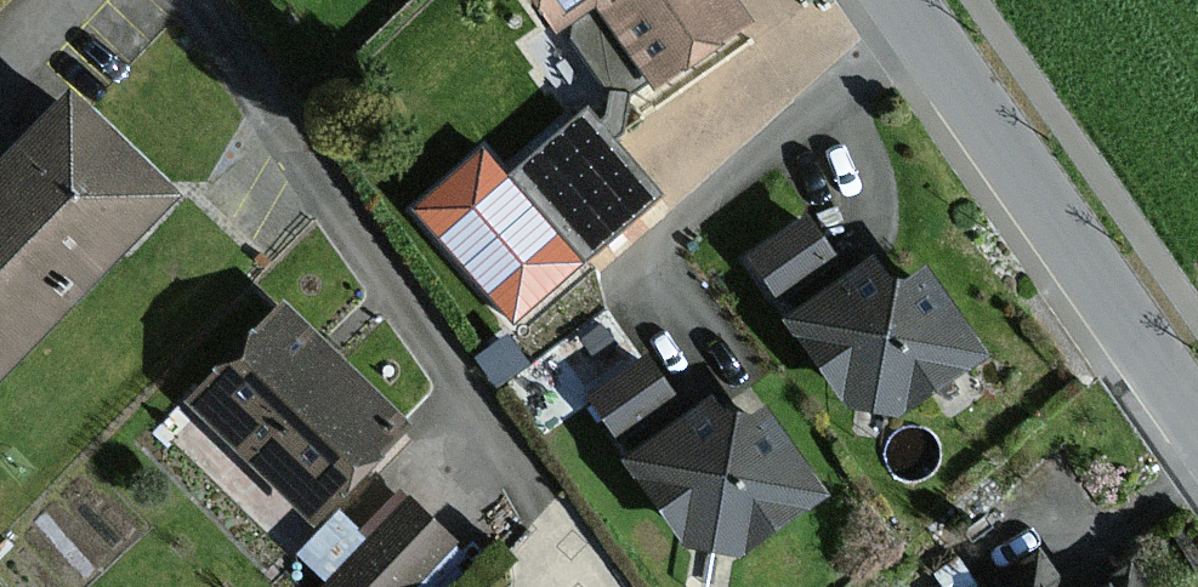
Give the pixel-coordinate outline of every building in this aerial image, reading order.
[(738,24),(721,0),(530,0),(554,33),(594,5),(651,85),(738,24)] [(511,162),(485,133),(414,197),(520,315),(667,184),(586,95),(511,162)] [(70,97),(0,168),(0,367),(169,194),(70,97)] [(803,223),(748,262),(770,292),(825,253),(803,223)] [(841,406),(892,415),(978,357),(922,273),(889,295),(868,266),(784,322),(841,406)] [(219,376),(191,405),(313,523),(404,429),(282,312),(219,376)] [(666,403),(639,364),(589,399),(616,438),(666,403)] [(681,544),(735,552),(815,501),(759,415),(727,435),(710,409),(628,462),(681,544)] [(313,582),(319,586),(397,586),(445,539),(400,494),(313,582)] [(994,586),(1057,586),(1037,558),(994,586)] [(1128,568),(1109,580),(1113,586),(1141,586),(1128,568)]
